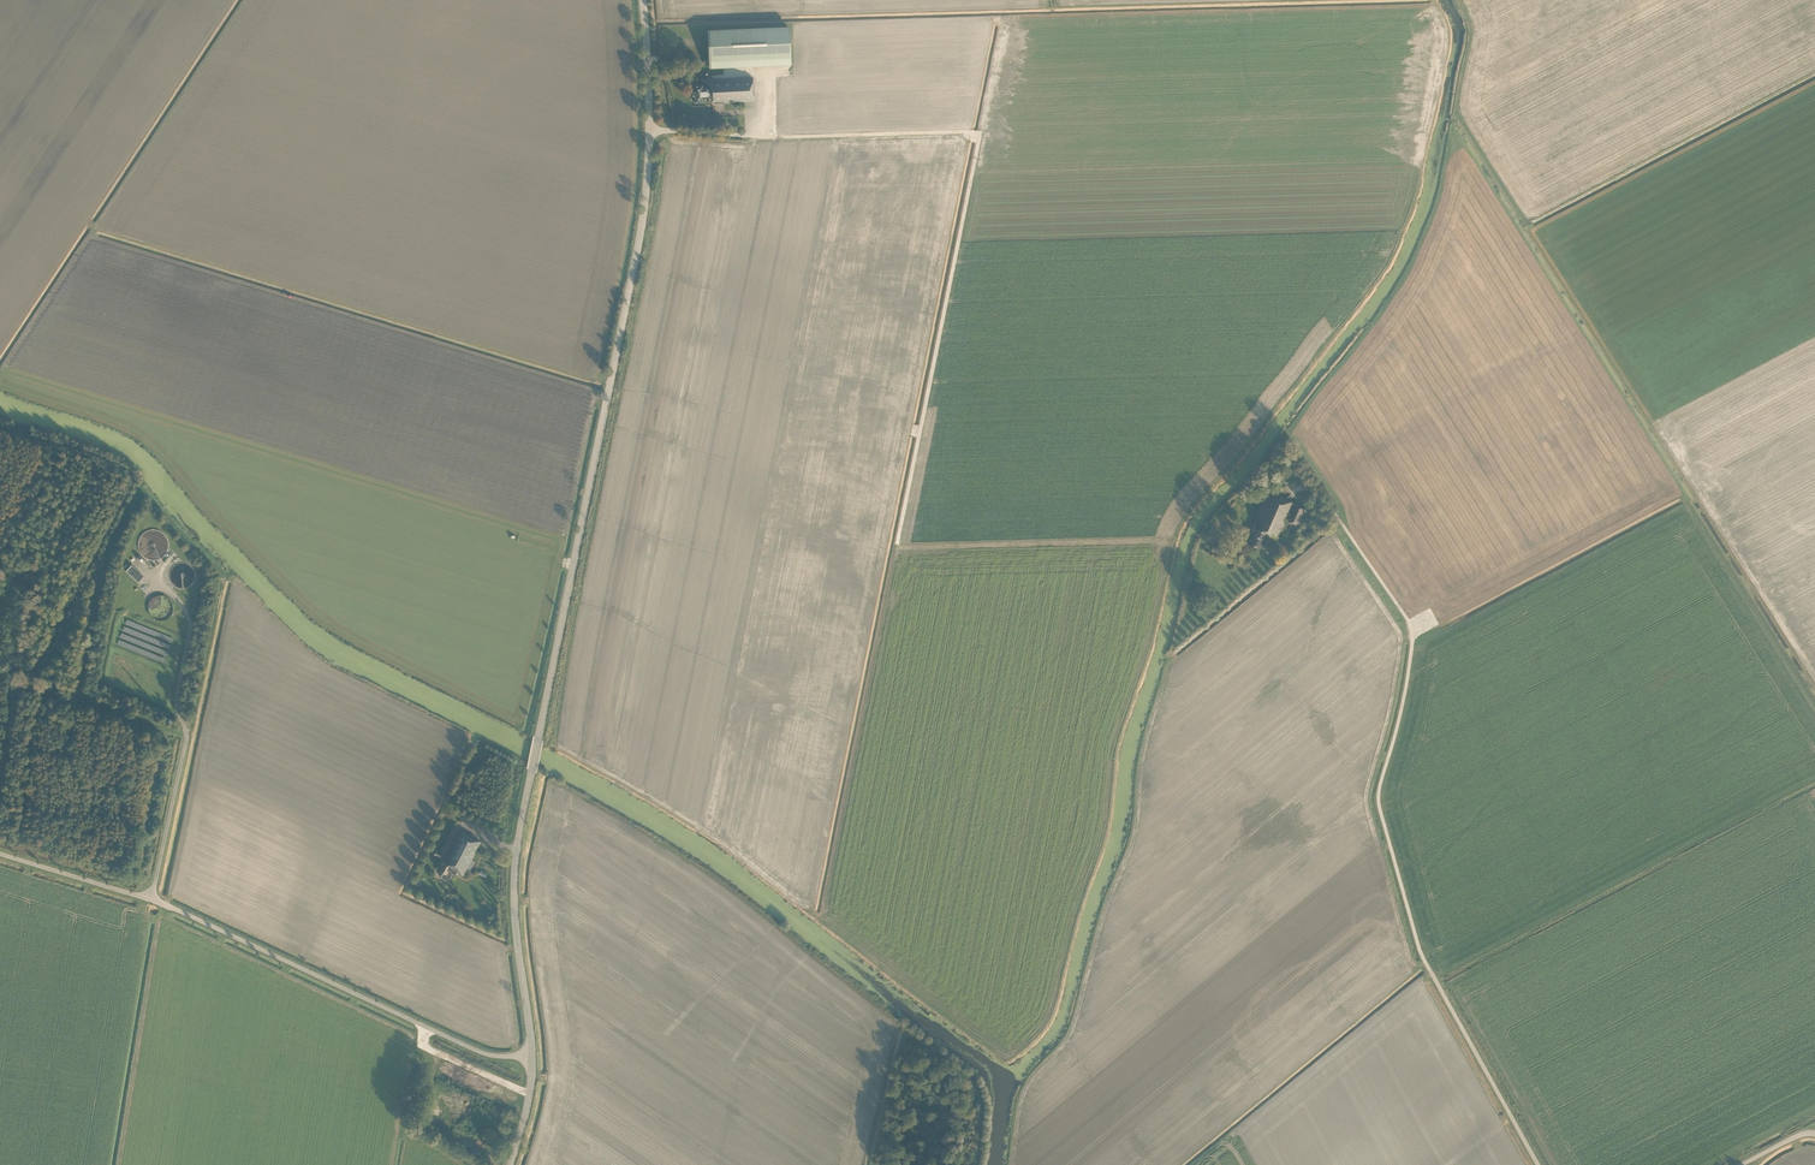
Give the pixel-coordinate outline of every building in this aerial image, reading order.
[(710,68),(790,65),(789,27),(709,31),(710,68)] [(779,78),(792,79),(792,70),(780,70),(779,78)] [(703,100),(709,100),(712,100),(712,103),(755,101),(753,78),(707,80),(708,88),(702,88),(702,86),(694,86),(695,102),(703,102),(703,100)] [(1264,535),(1277,541),(1285,521),(1298,527),(1307,508),(1271,492),(1256,525),(1259,527),(1251,544),(1259,547),(1264,535)] [(138,582),(144,575),(131,564),(126,571),(138,582)] [(191,614),(197,615),(201,597),(195,596),(191,614)] [(475,763),(472,770),(479,772),(481,765),(475,763)] [(458,876),(460,873),(464,875),(466,871),(469,873),(476,861),(472,859),(481,842),(459,830),(445,858),(445,859),(442,858),(439,862),(443,864),(440,870),(443,872),(441,877),(447,880),(448,878),(450,879),(453,873),(458,876)]
